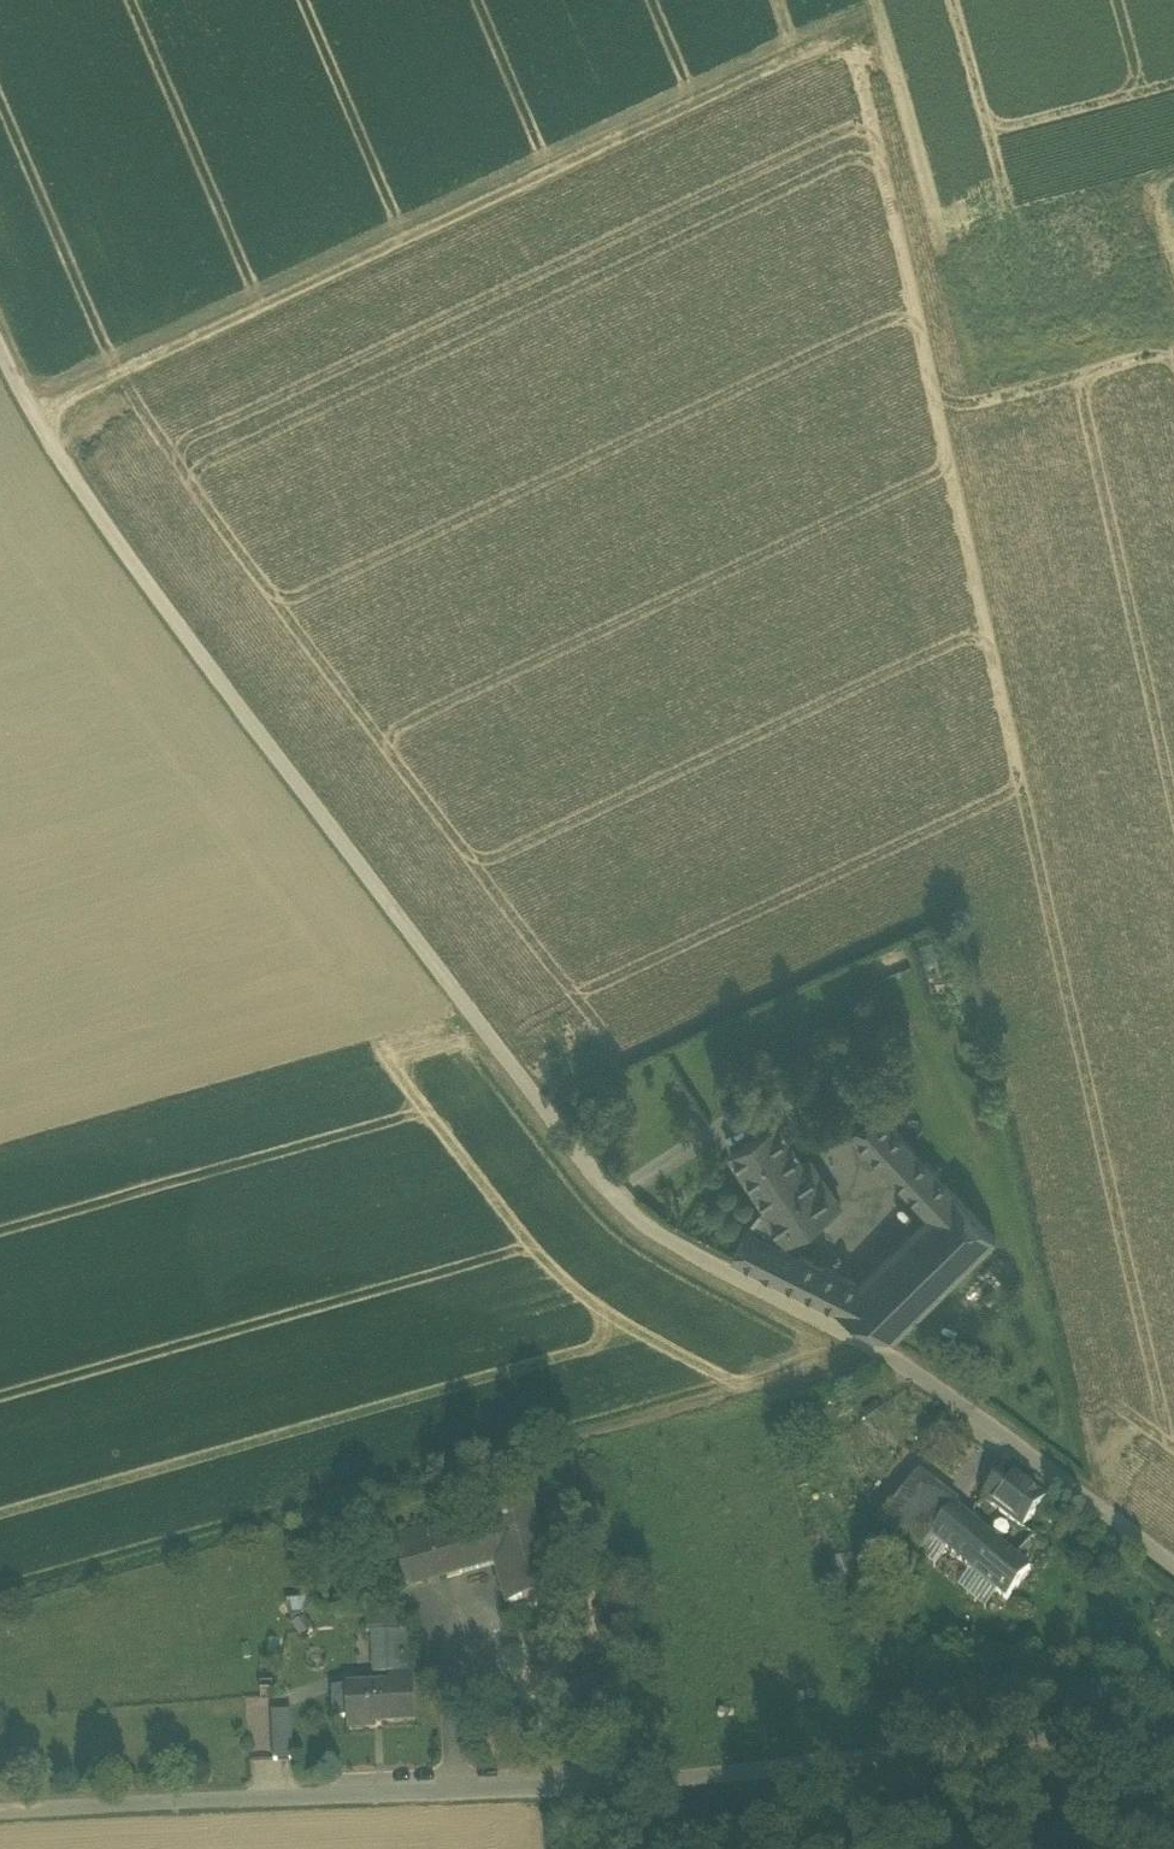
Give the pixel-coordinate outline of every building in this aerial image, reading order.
[(853,1129),(894,1173),(917,1154),(878,1113),(853,1129)] [(767,1204),(789,1238),(839,1205),(808,1159),(802,1163),(776,1124),(733,1152),(761,1195),(767,1204)] [(929,1167),(917,1154),(894,1173),(906,1187),(929,1167)] [(994,1237),(929,1167),(906,1187),(931,1214),(859,1284),(802,1255),(800,1257),(802,1258),(781,1276),(778,1274),(777,1276),(894,1335),(994,1237)] [(767,1204),(748,1227),(771,1239),(778,1229),(786,1240),(789,1238),(767,1204)] [(734,1254),(761,1268),(762,1267),(761,1266),(781,1247),(784,1249),(785,1246),(780,1244),(771,1239),(748,1227),(734,1254)] [(771,1239),(780,1244),(786,1240),(778,1229),(771,1239)] [(761,1268),(777,1276),(778,1274),(781,1276),(802,1258),(800,1257),(802,1255),(785,1246),(784,1249),(781,1247),(761,1266),(762,1267),(761,1268)] [(984,1500),(1024,1531),(1047,1500),(1007,1470),(984,1500)] [(920,1554),(933,1537),(956,1509),(918,1478),(882,1523),(920,1554)] [(506,1604),(506,1606),(509,1605),(508,1603),(523,1599),(523,1601),(558,1591),(558,1589),(556,1590),(544,1546),(545,1545),(545,1543),(543,1544),(531,1500),(532,1499),(532,1498),(497,1508),(497,1509),(483,1513),(482,1512),(480,1512),(480,1514),(481,1514),(484,1525),(433,1540),(429,1526),(391,1537),(407,1590),(408,1590),(397,1552),(431,1542),(438,1564),(490,1548),(495,1563),(507,1604),(506,1604)] [(1028,1566),(956,1509),(933,1537),(949,1550),(972,1569),(1000,1591),(1005,1595),(1028,1566)] [(933,1537),(920,1554),(935,1566),(949,1550),(933,1537)] [(397,1552),(408,1590),(495,1563),(490,1548),(438,1564),(431,1542),(397,1552)] [(987,1607),(1000,1591),(972,1569),(959,1585),(987,1607)] [(367,1633),(371,1633),(388,1632),(400,1632),(400,1612),(366,1613),(367,1633)] [(389,1674),(388,1632),(371,1633),(373,1675),(389,1674)] [(388,1632),(389,1674),(414,1673),(412,1632),(400,1632),(388,1632)] [(390,1686),(347,1688),(348,1718),(349,1730),(375,1729),(375,1724),(416,1722),(414,1673),(389,1674),(390,1686)] [(332,1718),(348,1718),(347,1688),(331,1688),(332,1718)] [(442,1690),(443,1701),(466,1700),(466,1689),(442,1690)] [(274,1760),(293,1759),(291,1710),(272,1711),(274,1760)]
